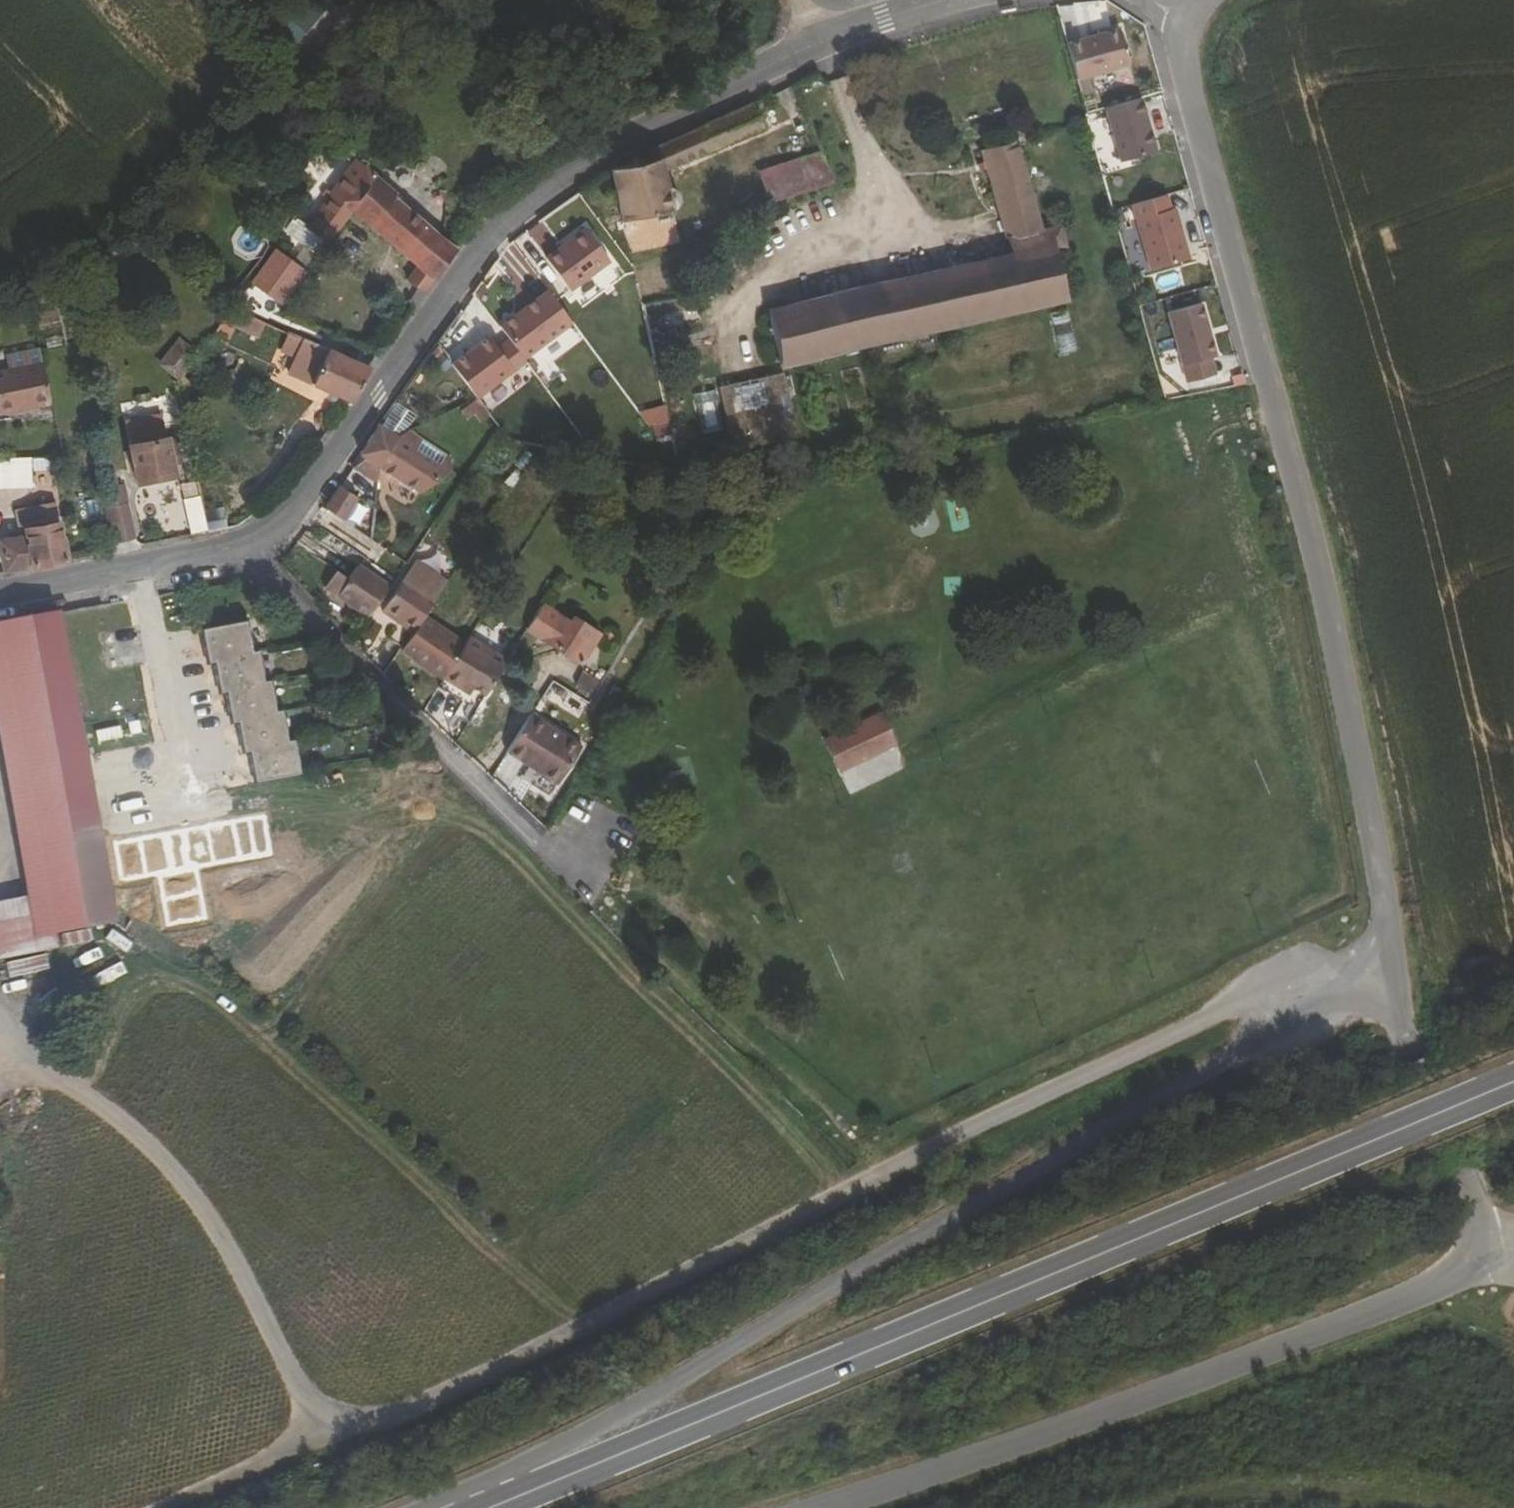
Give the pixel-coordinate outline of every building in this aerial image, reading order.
[(251,15),(259,5),(253,0),(233,0),(251,15)] [(282,10),(272,23),(288,35),(298,23),(282,10)] [(268,28),(289,46),(294,40),(288,35),(272,23),(268,28)] [(1118,34),(1065,46),(1075,82),(1128,69),(1118,34)] [(1155,158),(1139,100),(1103,111),(1118,167),(1155,158)] [(751,104),(626,164),(627,168),(609,172),(621,222),(672,212),(672,209),(679,203),(678,194),(666,189),(663,175),(764,131),(752,106),(751,104)] [(979,153),(1010,255),(767,310),(779,366),(1066,299),(1055,251),(1066,248),(1060,224),(1042,228),(1015,142),(979,153)] [(819,152),(757,172),(768,205),(832,184),(819,152)] [(285,233),(317,259),(349,215),(376,178),(356,162),(306,229),(295,220),(285,233)] [(376,178),(349,215),(415,268),(405,281),(420,292),(421,290),(424,293),(456,250),(394,197),(396,195),(376,178)] [(1189,264),(1176,213),(1136,223),(1149,274),(1189,264)] [(589,226),(547,254),(570,289),(612,261),(589,226)] [(281,257),(275,253),(271,259),(277,263),(281,257)] [(271,259),(252,285),(278,304),(302,272),(281,257),(277,263),(271,259)] [(500,324),(509,337),(524,359),(574,322),(550,288),(500,324)] [(1205,302),(1167,311),(1182,362),(1219,354),(1205,302)] [(245,326),(242,332),(258,339),(264,324),(225,307),(223,316),(245,326)] [(1066,309),(1049,313),(1057,346),(1074,342),(1066,309)] [(293,359),(287,374),(312,385),(311,387),(351,404),(368,369),(288,334),(279,353),(293,359)] [(494,334),(455,362),(479,395),(526,362),(524,359),(509,337),(500,343),(494,334)] [(443,353),(439,347),(434,353),(440,358),(443,353)] [(193,368),(186,348),(162,356),(169,376),(193,368)] [(41,363),(0,372),(0,416),(50,406),(41,363)] [(783,421),(778,398),(787,396),(782,375),(756,381),(762,406),(744,409),(738,385),(719,389),(733,451),(796,437),(792,419),(783,421)] [(718,391),(699,392),(701,430),(720,429),(718,391)] [(792,419),(787,396),(778,398),(783,421),(792,419)] [(481,398),(461,405),(467,422),(487,416),(481,398)] [(382,429),(397,439),(398,438),(406,434),(417,419),(398,406),(382,429)] [(646,412),(654,439),(673,433),(665,406),(646,412)] [(379,427),(378,428),(359,456),(361,457),(353,469),(376,485),(377,471),(397,440),(397,439),(382,429),(379,427)] [(176,478),(168,437),(126,445),(134,486),(176,478)] [(377,471),(417,495),(448,473),(397,440),(377,471)] [(51,489),(50,459),(0,461),(0,491),(51,489)] [(322,508),(344,523),(354,504),(356,500),(337,487),(322,508)] [(137,546),(127,496),(103,500),(105,511),(103,511),(111,552),(137,546)] [(354,504),(344,523),(351,528),(361,508),(354,504)] [(55,505),(15,513),(20,538),(0,542),(0,549),(5,573),(66,561),(55,505)] [(207,533),(227,529),(223,509),(203,512),(207,533)] [(367,619),(388,588),(358,567),(336,598),(367,619)] [(423,617),(435,599),(403,578),(380,611),(399,625),(412,634),(423,617)] [(542,606),(527,630),(581,665),(599,636),(571,619),(569,623),(542,606)] [(112,926),(116,925),(107,875),(98,823),(58,615),(0,626),(0,759),(26,896),(34,940),(112,926)] [(442,680),(465,643),(423,617),(412,634),(399,652),(399,653),(442,680)] [(254,654),(249,654),(243,625),(204,632),(210,661),(216,660),(222,691),(227,690),(234,721),(240,720),(245,750),(250,749),(256,780),(296,773),(290,742),(285,743),(279,714),(273,715),(266,684),(261,685),(254,654)] [(399,625),(386,642),(399,652),(412,634),(399,625)] [(442,681),(457,690),(462,683),(472,689),(484,698),(507,661),(469,637),(465,643),(442,680),(442,681)] [(601,683),(582,671),(575,685),(594,697),(601,683)] [(472,689),(462,683),(457,690),(467,697),(472,689)] [(581,716),(587,701),(569,694),(562,709),(581,716)] [(537,718),(546,701),(541,698),(505,754),(557,786),(581,747),(537,718)] [(848,794),(907,766),(881,711),(822,738),(848,794)] [(124,871),(116,821),(98,823),(107,875),(124,871)] [(57,952),(57,954),(114,943),(112,926),(34,940),(26,896),(0,901),(0,962),(57,952)] [(5,1365),(0,1366),(0,1381),(10,1378),(5,1365)]
